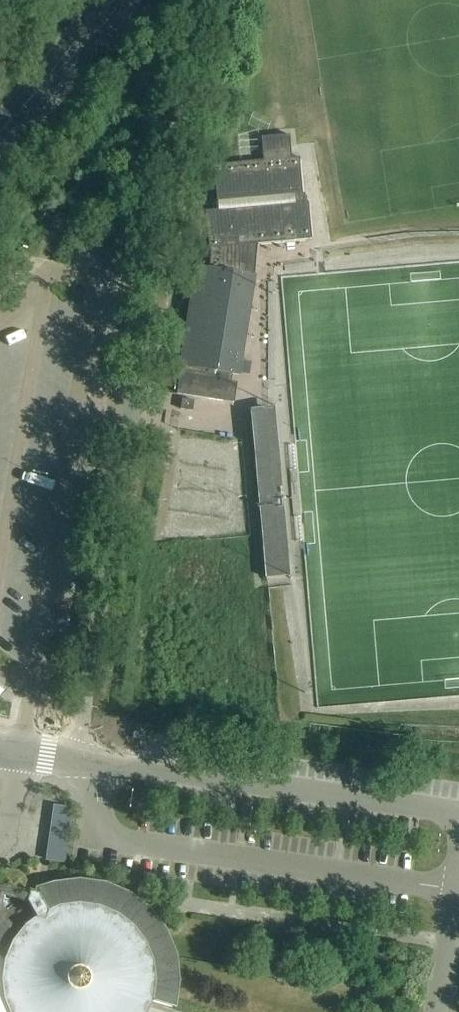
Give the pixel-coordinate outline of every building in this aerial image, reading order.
[(248,246),(310,240),(307,203),(304,203),(303,195),(299,158),(292,159),(290,136),(261,138),(263,162),(214,166),(218,211),(206,212),(209,249),(211,249),(210,269),(197,267),(181,367),(184,368),(182,375),(180,375),(177,395),(234,404),(237,384),(227,382),(229,375),(239,376),(239,375),(241,361),(254,275),(247,274),(249,260),(248,246)] [(241,361),(239,375),(249,376),(251,362),(241,361)] [(182,400),(180,410),(193,412),(194,402),(182,400)] [(273,405),(249,408),(265,576),(289,574),(273,405)] [(234,432),(199,434),(212,560),(246,557),(234,432)] [(68,840),(69,835),(71,816),(72,810),(72,809),(54,806),(47,861),(64,864),(68,840)] [(153,1003),(172,1008),(176,982),(173,957),(163,934),(148,913),(128,898),(105,888),(80,884),(70,886),(55,888),(39,892),(38,897),(31,895),(29,905),(37,918),(26,926),(17,938),(0,924),(0,947),(9,954),(6,960),(0,958),(0,1011),(149,1011),(153,1003)]
